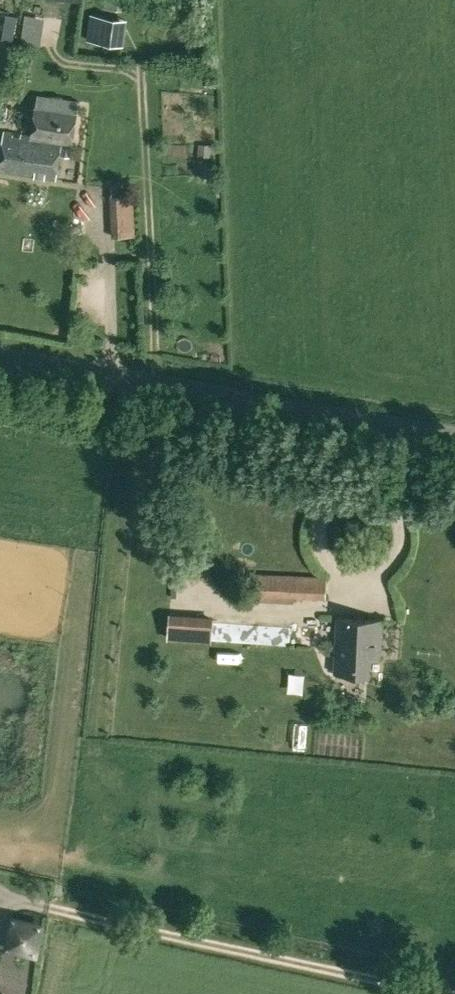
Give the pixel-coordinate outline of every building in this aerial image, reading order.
[(2,39),(13,41),(17,16),(6,14),(2,39)] [(114,17),(91,14),(88,38),(111,41),(114,17)] [(56,179),(60,153),(72,155),(74,141),(73,141),(77,113),(59,110),(60,105),(45,103),(44,108),(36,106),(32,134),(4,130),(0,159),(0,171),(56,179)] [(212,144),(199,144),(199,155),(211,156),(212,144)] [(140,239),(141,195),(120,195),(120,239),(140,239)] [(257,594),(326,597),(328,574),(258,573),(257,594)] [(173,616),(173,640),(217,640),(217,616),(173,616)] [(335,672),(369,674),(370,656),(380,657),(382,619),(338,616),(335,672)] [(224,629),(224,640),(243,641),(243,629),(224,629)]
